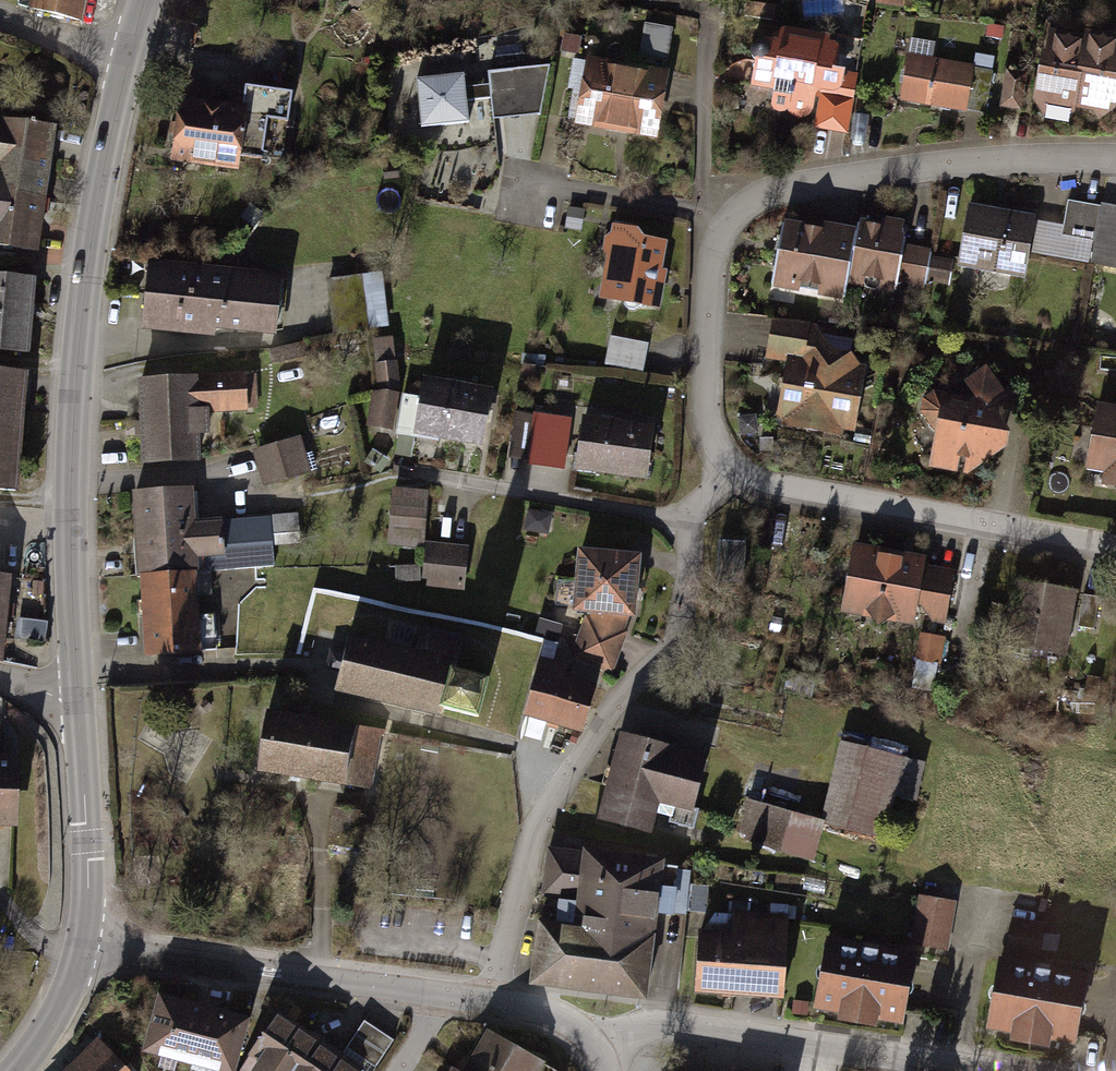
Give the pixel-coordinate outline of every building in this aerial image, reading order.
[(27,11),(85,25),(89,0),(29,0),(27,11)] [(641,57),(670,63),(677,30),(648,24),(641,57)] [(834,36),(757,25),(747,87),(770,91),(767,113),(811,120),(816,93),(844,97),(848,73),(829,70),(834,36)] [(1042,36),(1032,109),(1113,120),(1115,97),(1115,45),(1042,36)] [(976,65),(906,52),(897,98),(967,112),(976,65)] [(670,72),(581,57),(569,124),(659,139),(670,72)] [(551,69),(486,76),(495,122),(539,118),(551,69)] [(1005,106),(1016,108),(1021,77),(1011,75),(1005,106)] [(465,78),(414,83),(419,130),(470,124),(465,78)] [(846,101),(818,98),(814,126),(843,130),(846,101)] [(246,108),(175,99),(167,162),(238,171),(246,108)] [(55,128),(0,121),(0,252),(40,257),(55,128)] [(1042,225),(1037,255),(1115,268),(1115,208),(1067,200),(1062,228),(1042,225)] [(1036,219),(969,206),(957,267),(1025,280),(1036,219)] [(860,234),(783,220),(770,289),(844,302),(847,290),(895,299),(897,288),(926,293),(934,249),(906,244),(910,222),(883,217),(881,228),(862,225),(860,234)] [(669,240),(610,232),(600,299),(659,308),(669,240)] [(932,281),(953,284),(957,259),(936,256),(932,281)] [(279,278),(147,266),(141,333),(213,340),(214,332),(273,337),(279,278)] [(381,272),(327,281),(335,337),(389,329),(381,272)] [(0,277),(0,353),(27,356),(35,281),(0,277)] [(822,330),(767,323),(763,354),(785,357),(775,426),(853,437),(864,358),(819,352),(822,330)] [(608,367),(647,373),(651,343),(612,337),(608,367)] [(395,339),(372,341),(377,391),(371,390),(366,427),(395,431),(400,390),(395,339)] [(990,370),(938,399),(929,473),(994,481),(1002,420),(1015,413),(990,370)] [(253,373),(133,381),(139,467),(199,463),(198,438),(210,437),(209,415),(255,412),(253,373)] [(0,374),(0,493),(15,494),(25,376),(0,374)] [(489,389),(422,379),(414,436),(481,446),(489,389)] [(1093,404),(1080,474),(1102,478),(1100,489),(1115,492),(1115,408),(1093,404)] [(570,421),(534,417),(527,465),(564,469),(570,421)] [(649,424),(578,417),(572,473),(643,481),(649,424)] [(301,439),(255,453),(266,491),(312,477),(301,439)] [(193,490),(129,494),(135,578),(139,578),(197,575),(197,562),(226,561),(223,519),(195,521),(193,490)] [(431,493),(392,490),(387,548),(425,551),(426,544),(431,493)] [(300,514),(275,515),(276,533),(301,531),(300,514)] [(467,549),(426,544),(425,551),(420,585),(461,591),(467,549)] [(956,565),(853,550),(843,616),(946,631),(956,565)] [(637,558),(573,551),(570,615),(585,617),(573,661),(615,673),(629,636),(623,635),(631,621),(637,558)] [(197,575),(139,578),(143,657),(202,654),(197,575)] [(0,662),(10,579),(0,578),(0,662)] [(1075,593),(1012,583),(1001,651),(1064,661),(1075,593)] [(50,622),(21,620),(20,643),(48,645),(50,622)] [(350,635),(334,689),(443,717),(445,708),(478,718),(489,679),(455,669),(461,644),(422,633),(416,654),(350,635)] [(940,676),(947,637),(922,633),(915,672),(940,676)] [(568,666),(539,658),(522,716),(583,733),(596,687),(565,678),(568,666)] [(386,734),(264,715),(255,774),(377,792),(386,734)] [(707,759),(616,738),(596,824),(648,836),(655,808),(693,817),(707,759)] [(819,824),(749,806),(739,843),(818,864),(826,832),(882,847),(904,763),(840,747),(819,824)] [(16,823),(18,761),(0,760),(0,822),(16,823)] [(660,863),(546,850),(539,906),(571,910),(568,931),(535,927),(527,992),(574,997),(643,1006),(660,863)] [(956,906),(920,900),(912,949),(949,955),(956,906)] [(731,938),(699,936),(694,998),(782,1004),(788,921),(732,917),(731,938)] [(1047,925),(1013,920),(1008,953),(1042,958),(1047,925)] [(912,957),(825,942),(811,1016),(831,1020),(830,1024),(873,1031),(874,1026),(898,1030),(912,957)] [(1086,977),(996,963),(984,1034),(1011,1038),(1009,1047),(1047,1053),(1048,1047),(1074,1052),(1086,977)] [(155,993),(141,1059),(197,1070),(234,1070),(246,1012),(155,993)] [(365,1025),(348,1051),(377,1070),(394,1045),(365,1025)] [(278,1028),(252,1070),(349,1070),(278,1028)] [(538,1064),(484,1036),(465,1070),(534,1070),(538,1064)] [(96,1041),(65,1070),(123,1070),(96,1041)]
